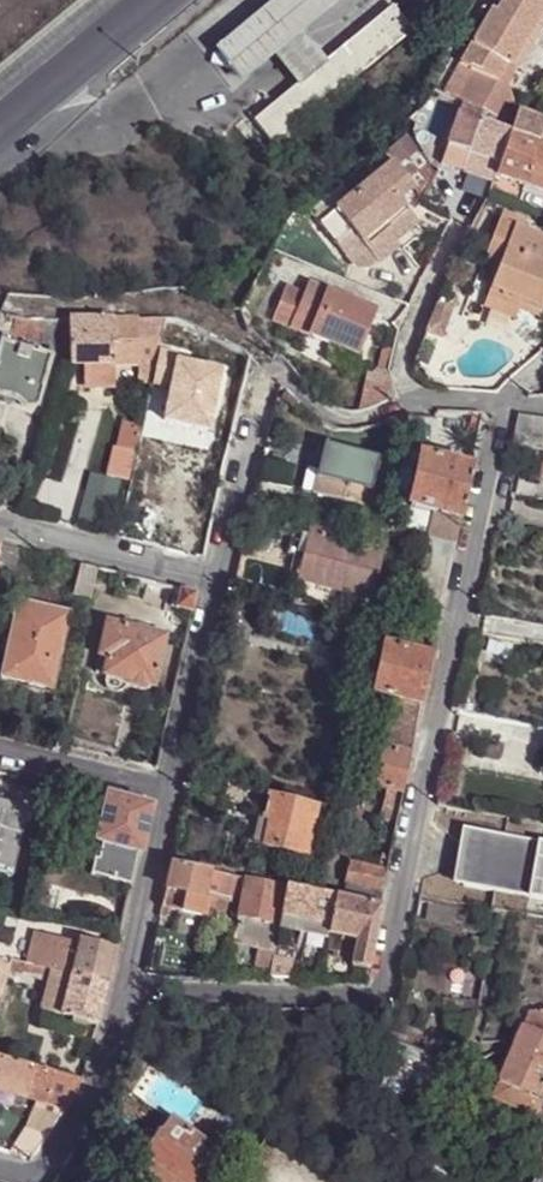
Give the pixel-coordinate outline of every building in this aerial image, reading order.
[(275,56),(304,32),(342,0),(274,0),(216,50),(243,83),(275,56)] [(515,103),(509,82),(500,78),(508,64),(511,65),(532,31),(527,28),(540,6),(542,8),(542,0),(503,0),(495,12),(491,9),(461,60),(474,67),(464,86),(515,103)] [(327,59),(298,83),(255,118),(272,139),(279,146),(272,152),(277,157),(309,130),(301,119),(412,26),(394,3),(327,59)] [(542,14),(542,8),(540,6),(527,28),(532,31),(542,14)] [(275,56),(298,83),(327,59),(304,32),(275,56)] [(461,60),(450,81),(464,86),(474,67),(461,60)] [(500,78),(509,82),(516,68),(511,65),(500,78)] [(464,86),(450,81),(445,89),(457,96),(464,86)] [(505,122),(515,103),(464,86),(457,96),(505,122)] [(501,164),(512,131),(497,126),(477,119),(459,113),(448,145),(470,153),(501,164)] [(540,140),(512,131),(501,164),(497,175),(525,185),(540,140)] [(540,140),(525,185),(542,191),(542,132),(540,140)] [(448,145),(443,158),(441,163),(464,171),(470,153),(448,145)] [(363,242),(409,207),(401,197),(415,186),(395,161),(319,221),(337,242),(353,230),(363,242)] [(419,220),(409,207),(363,242),(378,262),(401,244),(396,237),(419,220)] [(503,211),(500,219),(522,228),(526,220),(503,211)] [(500,219),(485,257),(501,262),(487,295),(520,308),(524,299),(542,307),(542,236),(522,228),(500,219)] [(347,255),(363,242),(353,230),(337,242),(347,255)] [(287,284),(273,318),(360,354),(378,308),(308,280),(304,291),(287,284)] [(520,308),(487,295),(484,304),(516,318),(520,308)] [(542,311),(542,307),(524,299),(520,308),(541,316),(542,311)] [(0,319),(0,327),(11,331),(42,342),(42,319),(23,319),(16,318),(2,315),(0,319)] [(164,318),(114,319),(114,361),(138,360),(138,381),(151,380),(164,318)] [(51,360),(64,361),(70,361),(70,319),(42,319),(42,342),(55,347),(53,353),(51,360)] [(114,319),(70,319),(70,361),(84,360),(84,380),(92,380),(93,386),(115,385),(114,361),(114,319)] [(51,360),(53,353),(1,339),(0,341),(0,395),(37,407),(51,360)] [(486,415),(477,413),(474,431),(482,433),(486,415)] [(402,416),(389,421),(393,432),(406,427),(408,414),(402,416)] [(523,417),(516,447),(538,450),(542,451),(542,420),(523,417)] [(140,422),(123,418),(109,470),(127,475),(140,422)] [(388,512),(398,462),(343,450),(325,445),(321,463),(313,494),(388,512)] [(469,494),(475,467),(424,455),(412,508),(437,514),(431,540),(457,546),(469,494)] [(302,492),(313,494),(321,463),(309,460),(302,492)] [(533,473),(542,475),(542,461),(535,460),(533,473)] [(374,596),(385,550),(310,534),(305,557),(300,581),(374,596)] [(457,546),(431,540),(419,600),(445,606),(457,546)] [(99,569),(81,565),(74,595),(92,600),(99,569)] [(121,575),(100,570),(97,584),(117,589),(121,575)] [(197,594),(181,590),(176,610),(193,613),(197,594)] [(52,691),(69,615),(19,604),(2,679),(22,684),(52,691)] [(109,625),(101,657),(110,659),(106,677),(126,681),(155,688),(166,638),(161,637),(163,631),(157,630),(155,636),(109,625)] [(425,706),(435,658),(389,647),(379,696),(405,702),(425,706)] [(422,720),(425,706),(405,702),(402,716),(422,720)] [(379,787),(390,790),(385,818),(402,821),(414,756),(405,754),(388,751),(379,787)] [(149,810),(68,790),(62,811),(62,814),(103,824),(95,861),(135,870),(139,852),(149,810)] [(269,821),(264,846),(307,856),(308,854),(315,856),(317,843),(311,842),(318,807),(270,796),(264,819),(269,821)] [(13,872),(29,810),(3,803),(0,804),(0,868),(13,872)] [(253,844),(264,846),(269,821),(264,819),(262,825),(258,824),(253,844)] [(542,903),(542,846),(466,833),(461,862),(457,888),(542,903)] [(386,892),(391,870),(352,862),(347,885),(386,892)] [(230,900),(234,876),(174,865),(169,885),(168,890),(230,902),(230,900)] [(12,877),(13,872),(0,868),(0,876),(12,877)] [(256,967),(272,970),(280,925),(276,925),(282,886),(234,876),(230,900),(242,902),(235,943),(246,945),(260,948),(256,967)] [(384,906),(386,892),(347,885),(345,899),(384,906)] [(332,934),(339,897),(309,891),(287,887),(280,925),(300,930),(331,937),(332,934)] [(226,919),(230,902),(168,890),(164,908),(172,909),(172,906),(180,908),(179,914),(203,918),(203,915),(226,919)] [(377,941),(384,906),(345,899),(339,897),(332,934),(347,937),(359,940),(354,966),(371,969),(377,941)] [(423,904),(419,923),(456,930),(460,911),(423,904)] [(30,933),(22,964),(43,969),(51,939),(30,933)] [(51,939),(43,969),(107,987),(109,977),(112,966),(115,956),(80,947),(51,939)] [(115,956),(116,950),(81,941),(80,947),(115,956)] [(9,964),(8,970),(49,981),(41,1011),(97,1026),(107,987),(43,969),(22,964),(10,961),(9,964)] [(1,997),(8,970),(9,964),(0,962),(0,997),(1,997)] [(303,980),(323,980),(325,968),(306,968),(303,980)] [(455,1054),(463,1057),(481,1017),(474,1018),(477,1006),(471,1005),(475,972),(450,969),(447,998),(443,997),(442,1015),(471,1017),(455,1054)] [(533,1016),(503,1086),(542,1104),(542,1015),(533,1016)] [(82,1079),(0,1056),(0,1089),(38,1099),(67,1107),(71,1101),(82,1079)] [(542,1106),(542,1104),(503,1086),(497,1101),(537,1119),(542,1106)] [(61,1117),(67,1107),(38,1099),(34,1109),(61,1117)] [(45,1140),(61,1117),(34,1109),(26,1128),(45,1140)] [(219,1153),(175,1121),(162,1139),(153,1134),(149,1133),(144,1134),(141,1136),(137,1140),(137,1144),(138,1150),(141,1154),(152,1163),(140,1181),(141,1181),(198,1181),(219,1153)] [(38,1151),(45,1140),(26,1128),(14,1156),(24,1157),(30,1156),(38,1151)]
